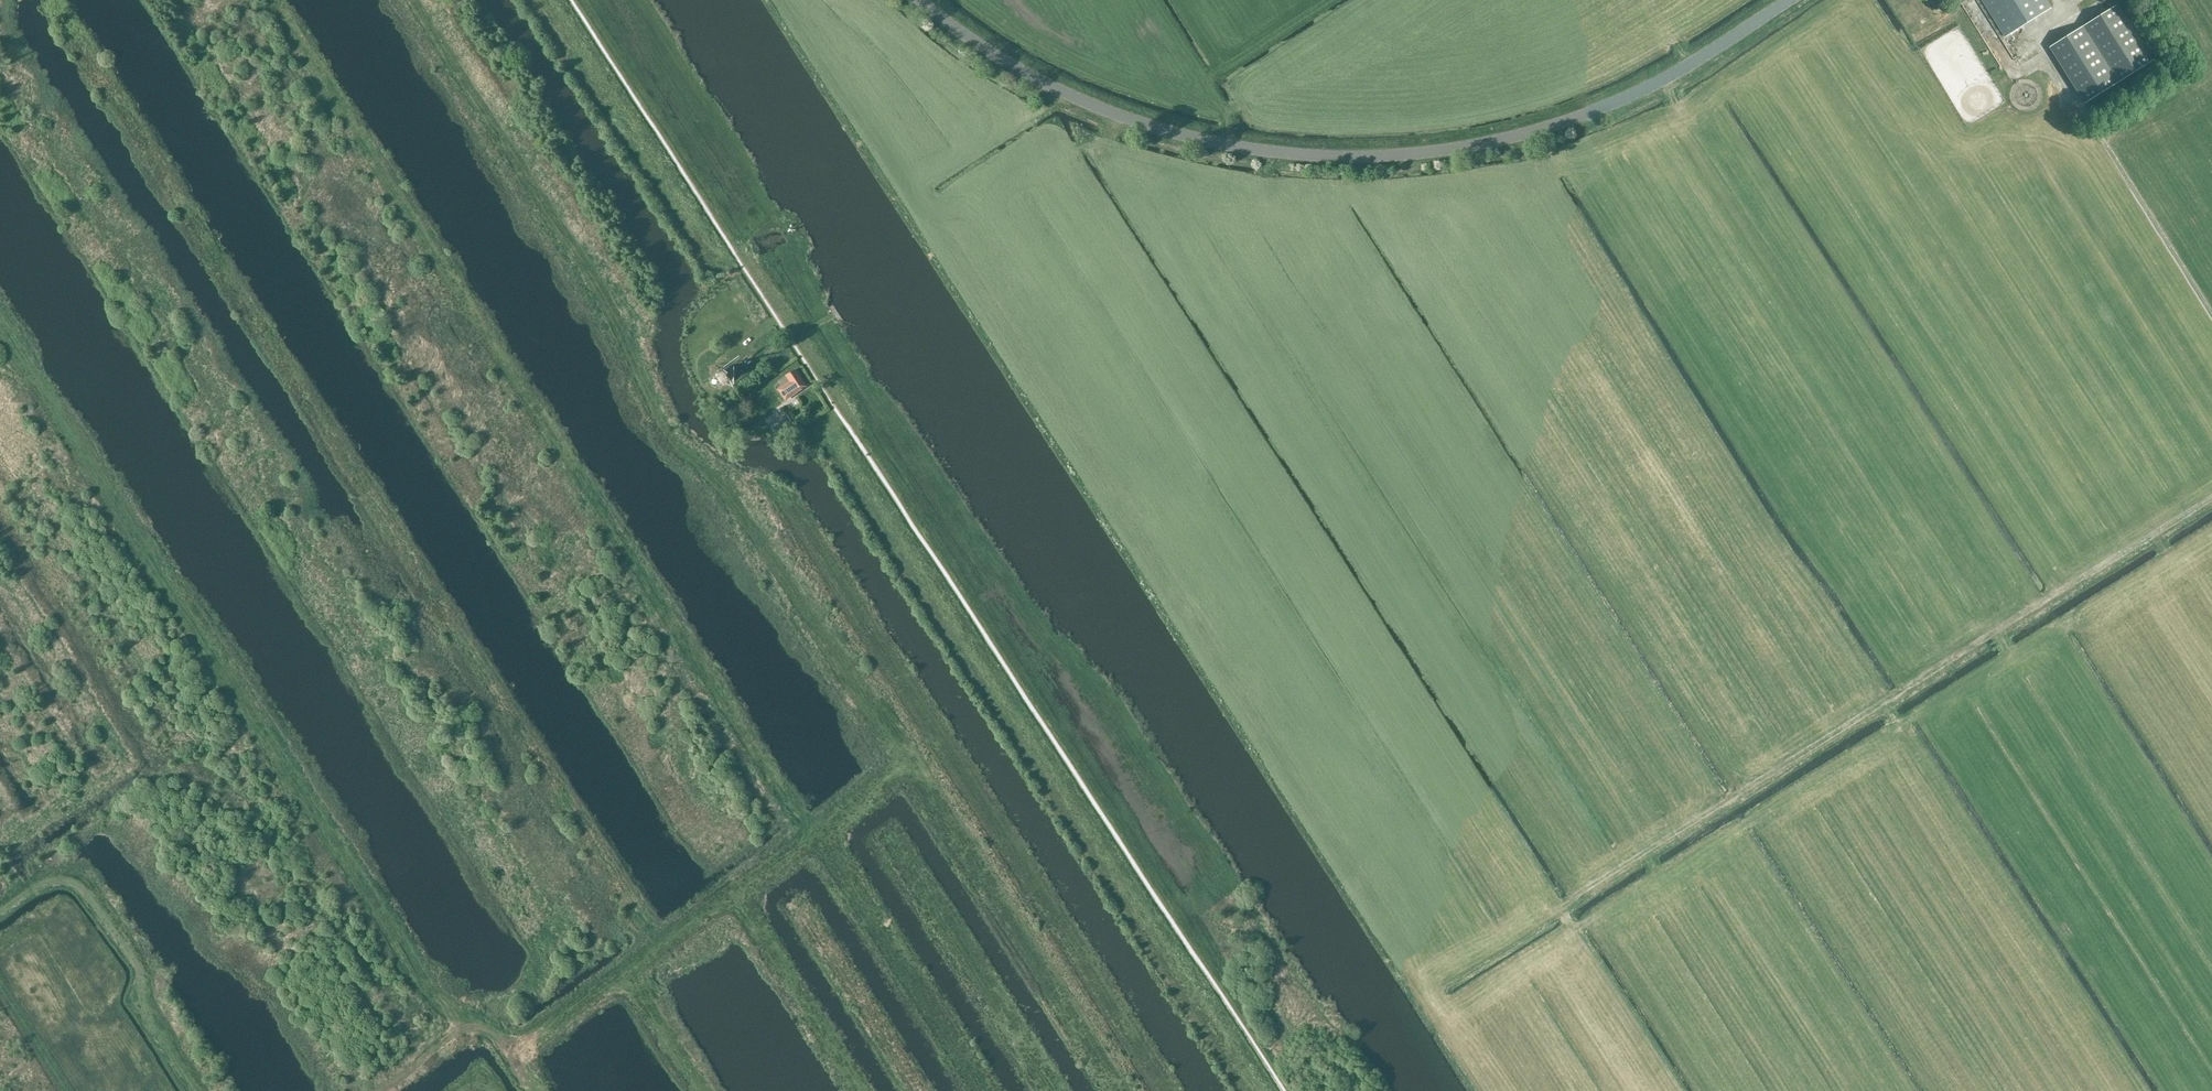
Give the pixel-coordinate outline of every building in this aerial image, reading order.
[(2005,36),(2051,8),(2046,0),(1982,0),(2005,36)] [(2153,61),(2118,5),(2050,47),(2085,103),(2153,61)] [(720,375),(726,382),(732,375),(726,369),(720,375)] [(785,400),(805,387),(795,370),(786,376),(790,382),(778,389),(785,400)] [(772,426),(779,436),(794,425),(787,415),(772,426)]
